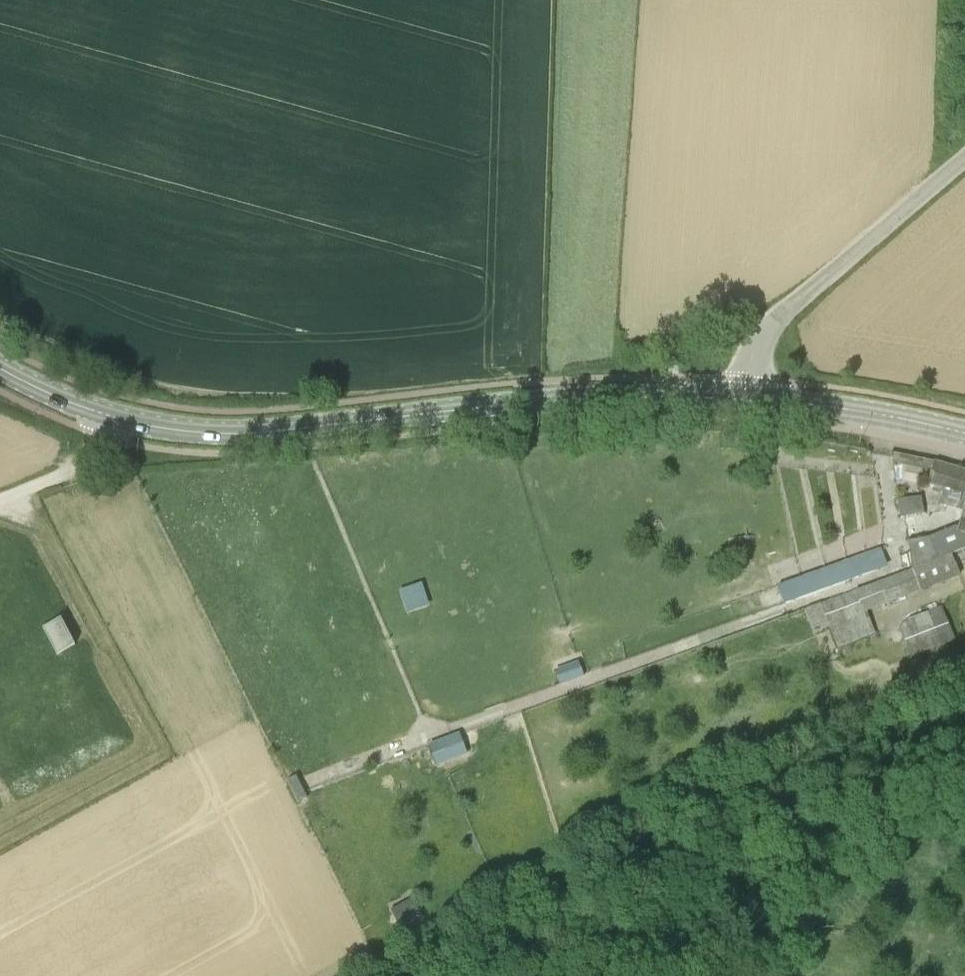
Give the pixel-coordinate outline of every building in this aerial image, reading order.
[(931,537),(909,542),(911,561),(948,547),(951,554),(964,549),(964,471),(949,466),(948,468),(951,469),(944,491),(940,505),(958,511),(953,528),(931,537)] [(900,518),(924,514),(921,497),(897,501),(900,518)] [(918,585),(921,592),(921,591),(961,576),(960,575),(951,554),(948,547),(911,561),(912,569),(913,571),(918,585)] [(782,604),(887,566),(880,549),(776,586),(782,604)] [(901,573),(881,581),(890,604),(910,596),(901,573)] [(422,588),(400,594),(406,613),(428,607),(422,588)] [(806,610),(804,611),(814,634),(830,627),(838,648),(875,634),(867,612),(859,590),(855,591),(806,610)] [(956,641),(941,607),(909,619),(900,629),(911,658),(956,641)] [(57,655),(72,647),(75,645),(61,618),(43,628),(57,655)] [(578,665),(555,673),(560,685),(582,677),(578,665)] [(459,738),(430,749),(436,767),(466,757),(459,738)] [(287,781),(298,803),(307,798),(305,793),(298,780),(296,777),(287,781)] [(411,899),(390,909),(398,923),(418,913),(411,899)]
